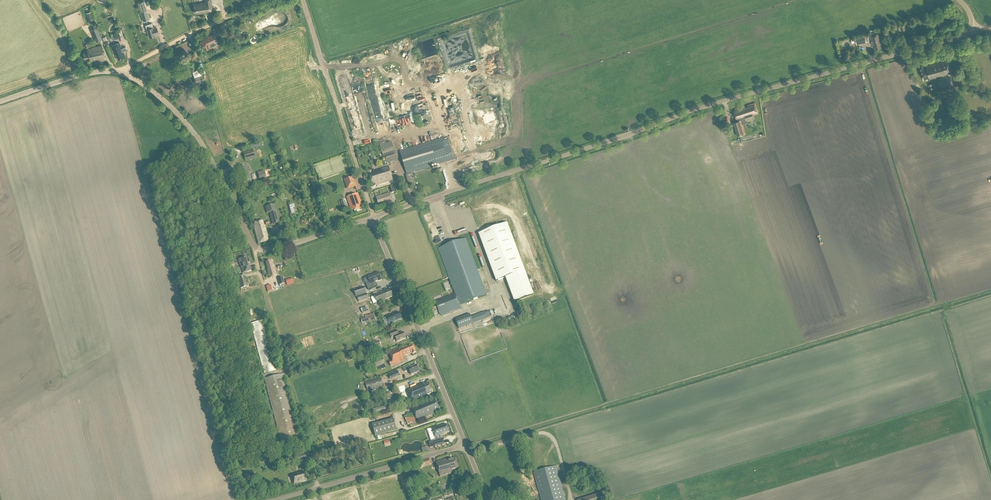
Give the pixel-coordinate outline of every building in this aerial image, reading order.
[(211,0),(204,0),(205,3),(200,3),(200,4),(197,5),(197,4),(194,4),(195,13),(198,12),(198,13),(203,12),(203,11),(207,11),(207,12),(212,11),(211,7),(212,7),(211,0)] [(147,9),(140,11),(143,21),(150,19),(147,9)] [(218,28),(221,34),(229,31),(226,22),(226,21),(220,24),(221,27),(218,28)] [(97,27),(91,29),(96,42),(102,39),(97,27)] [(154,28),(153,27),(146,29),(149,37),(155,35),(155,34),(158,33),(156,27),(154,28)] [(218,28),(218,27),(212,29),(214,33),(207,36),(208,37),(205,38),(205,37),(201,39),(202,41),(200,41),(203,49),(210,47),(209,44),(217,41),(215,36),(221,34),(218,28)] [(882,47),(878,33),(870,35),(873,47),(875,47),(875,49),(882,47)] [(856,44),(866,42),(869,41),(868,35),(865,35),(855,38),(856,41),(856,44)] [(122,48),(121,48),(119,42),(110,46),(114,55),(115,54),(118,60),(125,57),(123,51),(122,52),(121,49),(122,48)] [(104,58),(101,46),(87,49),(88,51),(83,52),(84,59),(89,57),(90,61),(104,58)] [(951,73),(947,58),(925,64),(921,65),(922,68),(921,69),(924,79),(929,78),(929,79),(948,74),(949,75),(938,78),(941,90),(950,87),(950,90),(954,89),(950,74),(951,73)] [(962,71),(969,69),(966,58),(959,59),(962,71)] [(204,82),(202,74),(193,77),(196,85),(204,82)] [(736,120),(758,113),(755,102),(747,105),(748,107),(745,108),(744,105),(735,108),(735,111),(734,111),(736,120)] [(741,119),(733,122),(727,123),(728,127),(732,126),(733,132),(736,131),(738,135),(746,133),(743,124),(746,122),(745,118),(741,119)] [(430,143),(400,152),(407,175),(437,166),(451,162),(455,160),(449,138),(430,143)] [(388,165),(398,162),(392,143),(380,147),(386,165),(388,164),(388,165)] [(245,162),(255,159),(253,150),(243,153),(245,162)] [(240,177),(243,185),(252,183),(249,175),(248,175),(248,173),(249,173),(247,167),(239,169),(240,172),(239,172),(240,176),(241,175),(241,177),(240,177)] [(393,181),(389,168),(374,172),(375,174),(370,176),(372,186),(373,188),(376,187),(376,186),(393,181)] [(410,188),(416,186),(413,178),(412,175),(412,174),(406,176),(410,188)] [(353,176),(344,179),(347,190),(357,187),(353,176)] [(363,209),(359,194),(347,199),(351,211),(353,211),(354,212),(363,209)] [(393,203),(390,194),(382,196),(376,198),(379,206),(387,203),(387,205),(393,203)] [(269,213),(272,226),(280,224),(275,205),(265,208),(267,214),(269,213)] [(263,227),(262,222),(254,224),(254,226),(252,227),(257,245),(269,241),(265,227),(263,227)] [(515,302),(534,295),(508,224),(479,235),(497,282),(506,279),(515,302)] [(439,249),(455,295),(435,303),(436,304),(429,306),(432,316),(438,314),(443,317),(461,310),(459,306),(487,296),(466,239),(439,249)] [(246,259),(246,258),(238,260),(240,266),(241,266),(243,274),(251,271),(250,267),(248,267),(248,264),(250,263),(249,259),(246,259)] [(277,276),(272,261),(265,263),(267,269),(270,279),(277,276)] [(367,278),(364,279),(368,290),(370,290),(377,287),(376,283),(382,281),(379,273),(367,278)] [(236,275),(240,289),(247,288),(243,275),(241,274),(236,275)] [(364,288),(354,291),(356,297),(357,297),(366,294),(364,288)] [(393,297),(390,290),(382,293),(374,296),(378,304),(386,301),(386,300),(393,297)] [(489,311),(471,318),(469,315),(456,320),(459,329),(473,324),(473,325),(487,320),(487,319),(491,317),(489,311)] [(398,314),(397,312),(393,314),(394,315),(391,316),(391,315),(386,317),(389,325),(402,320),(400,313),(398,314)] [(366,318),(363,319),(364,323),(376,320),(375,316),(374,316),(374,314),(365,316),(366,318)] [(264,375),(276,371),(262,321),(251,324),(264,375)] [(389,334),(390,335),(392,339),(395,338),(397,343),(406,339),(403,333),(399,335),(397,331),(389,334)] [(412,347),(411,345),(400,350),(399,349),(389,353),(392,361),(389,362),(391,367),(405,361),(403,358),(412,354),(413,355),(416,354),(415,352),(416,352),(414,346),(412,347)] [(383,360),(374,363),(378,372),(387,369),(383,360)] [(419,372),(417,366),(411,368),(410,366),(404,369),(405,372),(409,371),(411,375),(419,372)] [(282,379),(285,378),(284,374),(265,379),(283,447),(299,443),(282,379)] [(392,383),(399,381),(397,375),(390,378),(392,383)] [(383,387),(381,378),(365,383),(366,385),(367,388),(368,391),(383,387)] [(427,395),(433,393),(429,383),(423,386),(423,385),(408,391),(413,403),(428,397),(427,395)] [(385,395),(386,402),(400,398),(398,391),(385,395)] [(440,411),(436,401),(431,403),(430,402),(412,409),(417,421),(434,415),(433,413),(440,411)] [(411,428),(417,425),(413,414),(405,417),(408,425),(410,425),(411,428)] [(375,437),(397,431),(394,419),(372,425),(375,437)] [(438,428),(437,426),(431,428),(435,441),(429,442),(430,448),(444,445),(443,439),(441,439),(441,436),(444,435),(445,434),(449,433),(446,425),(438,428)] [(459,471),(455,458),(451,459),(450,459),(449,459),(436,463),(440,477),(459,471)] [(420,461),(421,464),(422,468),(431,466),(429,459),(420,461)] [(548,469),(533,473),(541,499),(565,499),(556,467),(548,469)] [(307,481),(304,472),(291,476),(294,485),(307,481)]
